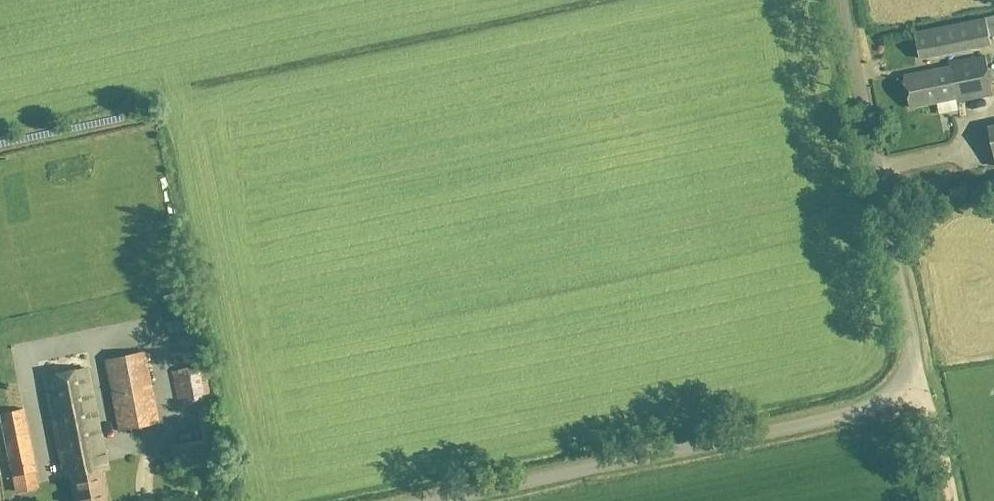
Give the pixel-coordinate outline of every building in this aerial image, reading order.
[(919,59),(971,49),(987,46),(982,18),(961,22),(914,32),(919,59)] [(959,101),(988,95),(991,95),(983,56),(951,63),(952,66),(904,76),(910,108),(958,98),(959,101)] [(928,193),(929,200),(938,199),(936,192),(928,193)] [(105,360),(119,431),(158,423),(144,352),(105,360)] [(171,372),(179,411),(210,406),(205,366),(171,372)] [(86,369),(43,377),(64,479),(69,478),(74,500),(107,500),(101,471),(106,470),(86,369)] [(0,414),(0,416),(12,475),(35,471),(23,409),(0,414)] [(217,462),(215,446),(214,441),(195,444),(170,449),(174,469),(217,462)]
